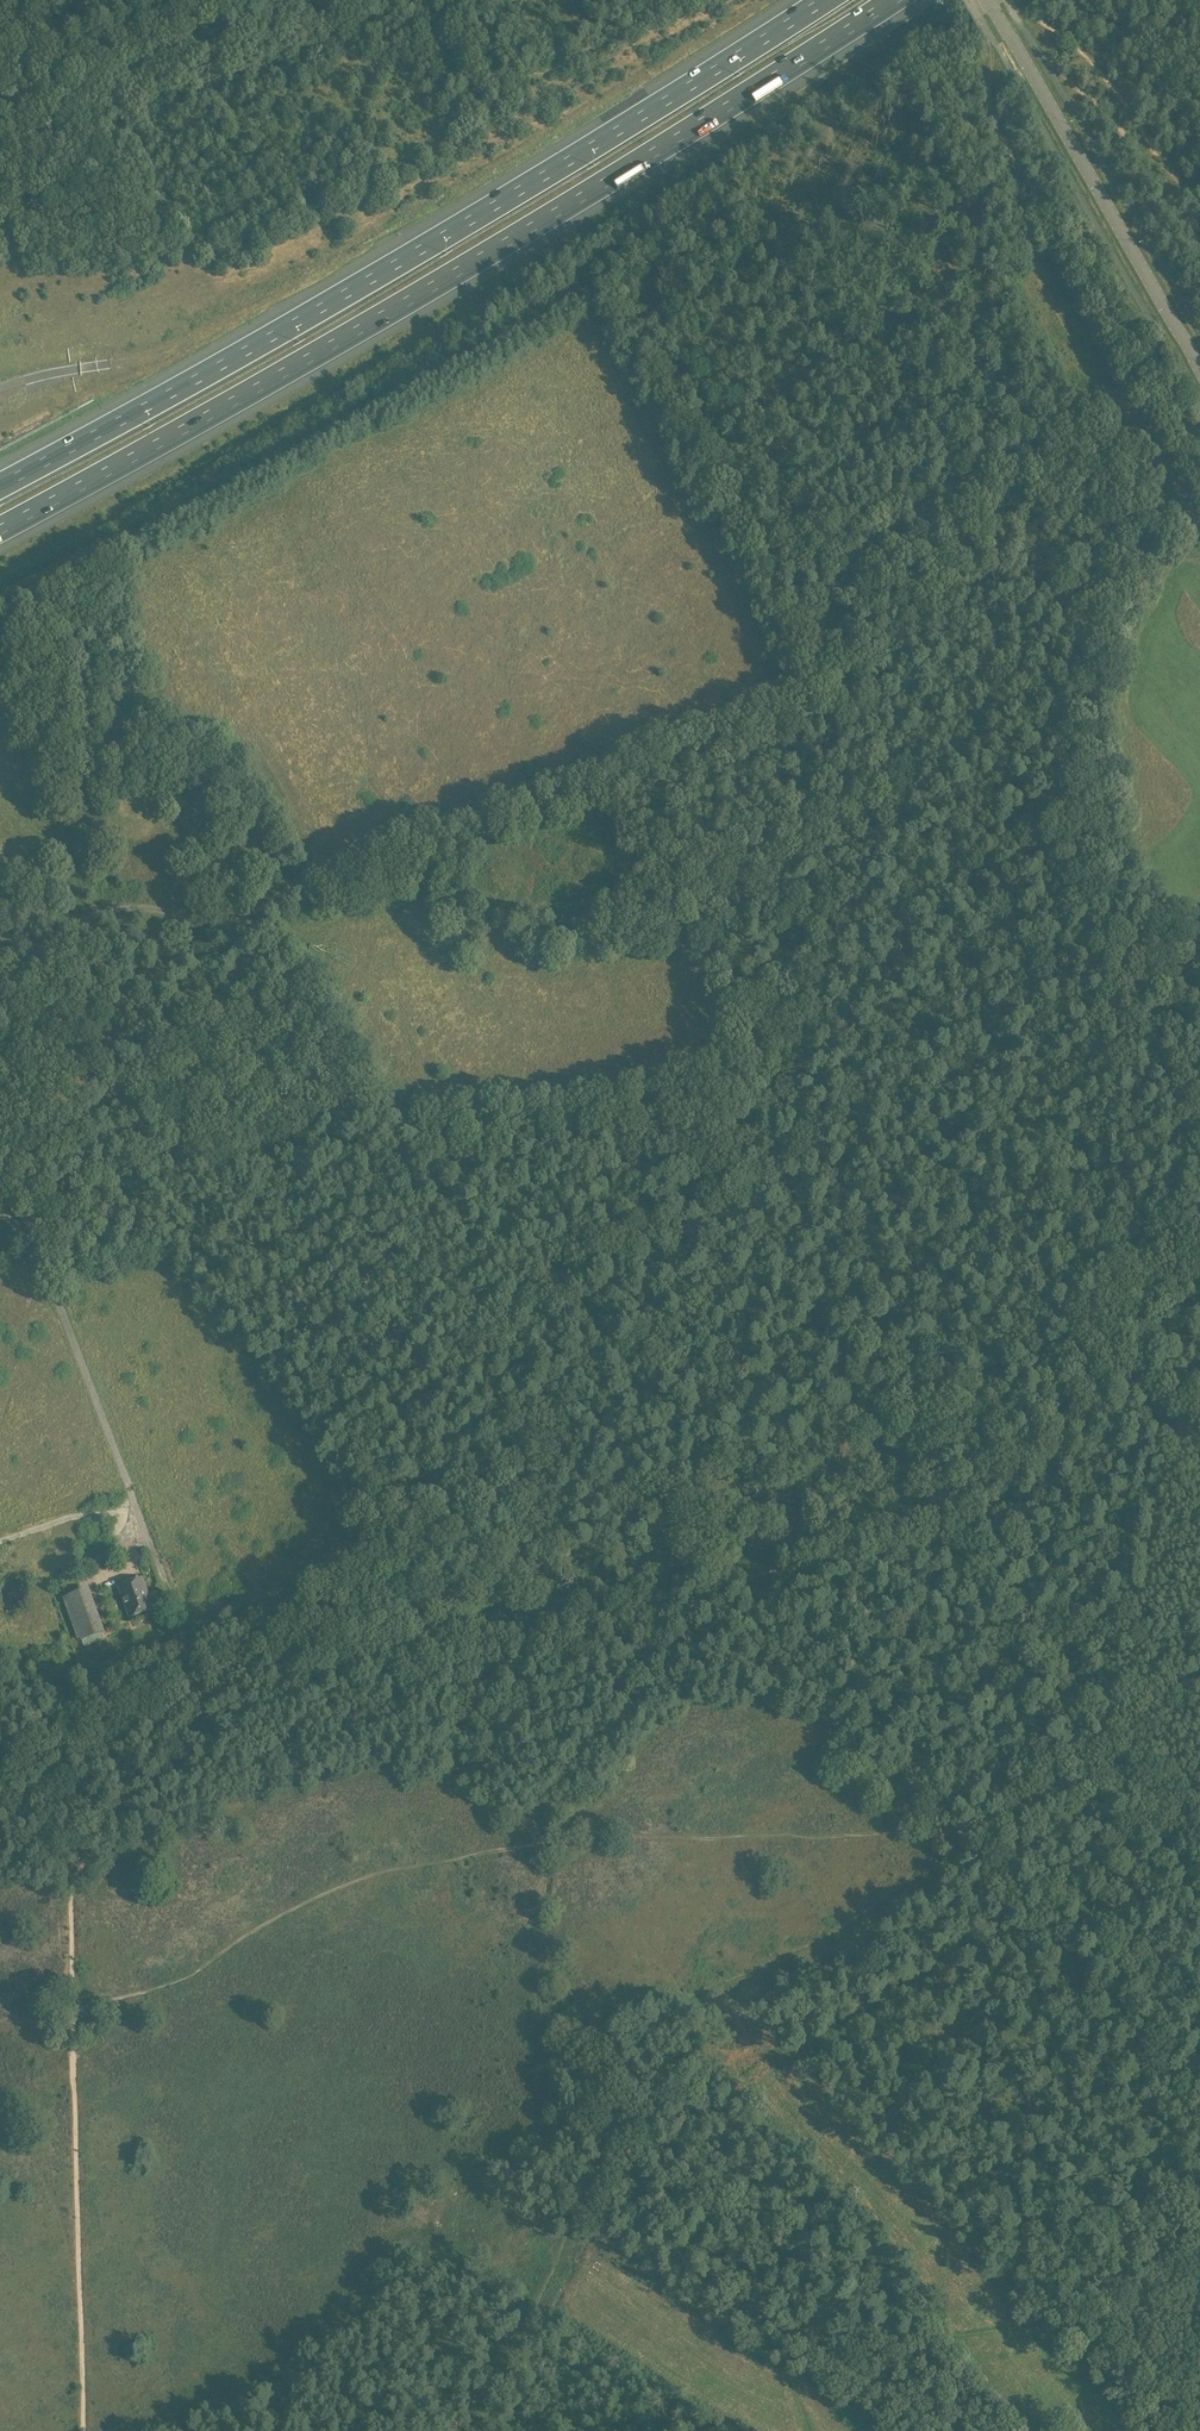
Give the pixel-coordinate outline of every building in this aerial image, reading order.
[(142,1578),(118,1587),(129,1618),(153,1609),(142,1578)] [(104,1631),(100,1620),(99,1618),(76,1627),(81,1641),(82,1640),(84,1647),(104,1639),(102,1632),(104,1631)]
